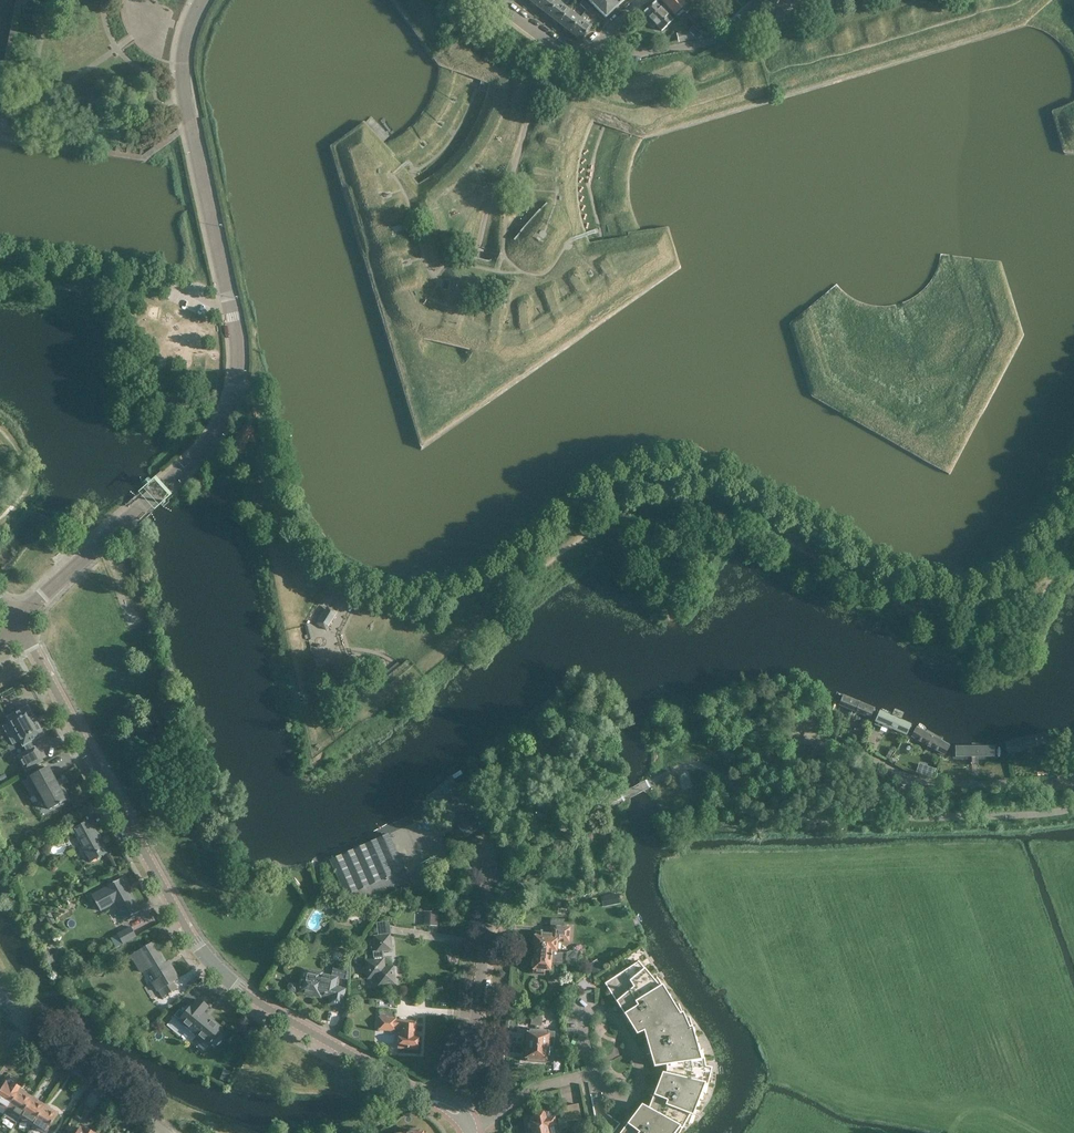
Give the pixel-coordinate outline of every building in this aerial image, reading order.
[(536,6),(547,15),(558,1),(556,0),(541,0),(536,6)] [(580,3),(586,10),(590,6),(584,0),(583,0),(580,3)] [(605,18),(624,0),(588,0),(605,18)] [(665,4),(672,11),(680,19),(693,8),(687,2),(686,0),(661,0),(665,4)] [(558,1),(547,15),(558,23),(569,9),(558,1)] [(661,8),(657,4),(655,2),(644,13),(662,31),(673,20),(668,15),(672,11),(665,4),(661,8)] [(586,10),(593,16),(597,12),(590,6),(586,10)] [(580,18),(569,9),(558,23),(569,32),(580,18)] [(581,40),(591,27),(585,22),(589,17),(584,13),(580,18),(569,32),(581,40)] [(694,27),(689,31),(695,38),(697,39),(701,35),(694,27)] [(688,31),(677,33),(679,42),(695,38),(689,31),(688,31)] [(382,141),(378,136),(377,137),(371,141),(398,175),(396,176),(397,176),(390,182),(359,192),(348,190),(347,191),(347,192),(346,192),(346,194),(347,195),(347,196),(361,198),(362,202),(351,200),(350,201),(350,202),(349,202),(349,204),(349,205),(350,206),(350,207),(364,208),(365,212),(354,211),(353,211),(353,212),(353,213),(352,214),(352,215),(353,216),(353,217),(354,217),(367,219),(368,223),(358,221),(357,222),(356,222),(356,223),(356,224),(355,225),(356,226),(356,227),(357,228),(370,230),(371,234),(361,232),(360,232),(360,233),(359,233),(359,234),(359,236),(359,237),(359,238),(360,239),(373,240),(375,245),(374,245),(374,244),(363,243),(405,384),(409,382),(370,250),(375,248),(376,248),(380,247),(365,196),(396,186),(397,187),(399,185),(400,187),(405,193),(414,185),(412,183),(413,183),(412,183),(415,180),(416,180),(414,178),(413,178),(414,178),(411,181),(410,181),(409,179),(408,177),(409,176),(409,175),(410,174),(409,175),(407,176),(378,145),(382,142),(381,141),(382,141)] [(514,238),(514,239),(517,242),(544,211),(550,205),(547,203),(525,228),(515,239),(514,238)] [(203,376),(193,377),(175,380),(176,388),(204,384),(203,376)] [(251,418),(257,416),(255,407),(249,409),(251,418)] [(263,445),(256,446),(258,457),(266,455),(263,445)] [(1023,594),(1031,598),(1042,577),(1034,572),(1023,594)] [(327,607),(317,624),(326,629),(336,613),(327,607)] [(309,624),(304,625),(308,640),(312,638),(309,624)] [(330,655),(321,659),(325,667),(333,664),(330,655)] [(413,666),(407,659),(388,675),(394,682),(413,666)] [(874,707),(843,694),(838,704),(870,717),(874,707)] [(43,735),(28,707),(11,716),(18,727),(14,729),(18,738),(23,735),(28,743),(43,735)] [(908,734),(913,723),(880,710),(874,725),(881,728),(883,723),(908,734)] [(951,744),(917,725),(912,735),(946,754),(951,744)] [(1047,732),(1006,742),(1009,754),(1050,744),(1047,732)] [(997,745),(957,745),(957,755),(997,756),(997,745)] [(1063,775),(1070,774),(1066,758),(1059,759),(1063,775)] [(49,809),(68,798),(58,779),(55,781),(47,767),(31,776),(49,809)] [(180,794),(194,795),(196,777),(182,775),(180,794)] [(463,832),(466,837),(486,824),(478,812),(473,816),(455,788),(440,798),(462,832),(463,832)] [(90,861),(106,852),(99,839),(100,838),(90,819),(73,829),(90,861)] [(55,832),(58,836),(65,832),(63,828),(55,832)] [(409,879),(389,833),(331,859),(346,894),(370,884),(374,895),(409,879)] [(109,886),(92,895),(101,911),(116,902),(125,918),(126,918),(127,920),(135,915),(134,913),(138,911),(137,909),(138,908),(135,903),(134,903),(125,886),(127,885),(122,877),(108,885),(109,886)] [(334,905),(332,916),(340,917),(342,906),(334,905)] [(50,925),(55,922),(50,912),(44,914),(50,925)] [(437,913),(424,913),(423,926),(437,927),(437,913)] [(534,931),(533,947),(559,950),(560,942),(565,942),(566,940),(570,940),(571,926),(564,925),(565,919),(552,918),(550,930),(543,930),(543,932),(534,931)] [(131,927),(117,934),(123,944),(136,936),(131,927)] [(390,935),(373,937),(375,951),(373,951),(374,960),(366,961),(368,978),(377,977),(378,986),(395,984),(394,967),(385,968),(383,951),(392,951),(390,935)] [(166,962),(162,956),(154,942),(139,951),(142,956),(149,967),(144,970),(151,983),(157,992),(158,991),(162,997),(176,989),(172,982),(179,978),(168,961),(166,962)] [(566,952),(566,951),(536,948),(533,973),(545,974),(545,970),(547,970),(547,969),(551,969),(552,964),(565,965),(565,964),(566,952)] [(566,952),(565,964),(576,965),(578,951),(571,950),(566,952)] [(639,961),(606,983),(637,1034),(644,1031),(654,1067),(667,1065),(666,1073),(663,1073),(649,1108),(642,1104),(620,1132),(675,1132),(680,1127),(682,1129),(690,1115),(693,1116),(705,1084),(708,1085),(710,1077),(707,1076),(705,1058),(702,1059),(692,1026),(690,1027),(683,1012),(680,1014),(662,985),(660,986),(639,961)] [(323,975),(323,972),(302,968),(301,974),(300,974),(298,983),(293,982),(290,983),(288,984),(287,986),(287,988),(289,990),(291,992),(297,993),(296,993),(321,998),(322,997),(330,998),(329,1004),(341,1006),(344,993),(344,992),(344,991),(344,990),(343,990),(342,989),(335,987),(337,978),(344,979),(346,971),(333,968),(331,976),(323,975)] [(197,1001),(194,998),(190,1002),(192,1005),(185,1014),(180,1009),(167,1025),(183,1039),(186,1035),(192,1041),(197,1035),(207,1044),(220,1028),(202,1013),(207,1007),(198,1000),(197,1001)] [(167,1003),(162,1008),(165,1012),(170,1007),(167,1003)] [(417,1047),(418,1036),(414,1035),(415,1022),(395,1020),(395,1018),(379,1017),(379,1028),(377,1028),(377,1030),(379,1030),(380,1029),(395,1030),(395,1028),(401,1028),(401,1035),(399,1034),(399,1046),(417,1047)] [(528,1045),(548,1047),(549,1033),(529,1031),(528,1045)] [(548,1047),(528,1045),(526,1060),(547,1062),(547,1061),(549,1061),(549,1055),(547,1055),(548,1047)] [(19,1091),(18,1090),(19,1088),(12,1084),(11,1086),(6,1083),(0,1092),(0,1105),(7,1109),(19,1091)] [(20,1117),(31,1098),(19,1091),(7,1109),(4,1114),(15,1122),(18,1117),(20,1117)] [(44,1106),(31,1098),(20,1117),(32,1125),(44,1106)] [(559,1124),(567,1122),(566,1122),(570,1121),(581,1119),(579,1104),(563,1107),(565,1117),(558,1119),(559,1124)] [(32,1125),(45,1132),(57,1114),(44,1106),(32,1125)] [(527,1130),(547,1126),(556,1125),(555,1118),(546,1119),(544,1111),(534,1113),(535,1116),(526,1118),(527,1126),(526,1126),(527,1130)]
